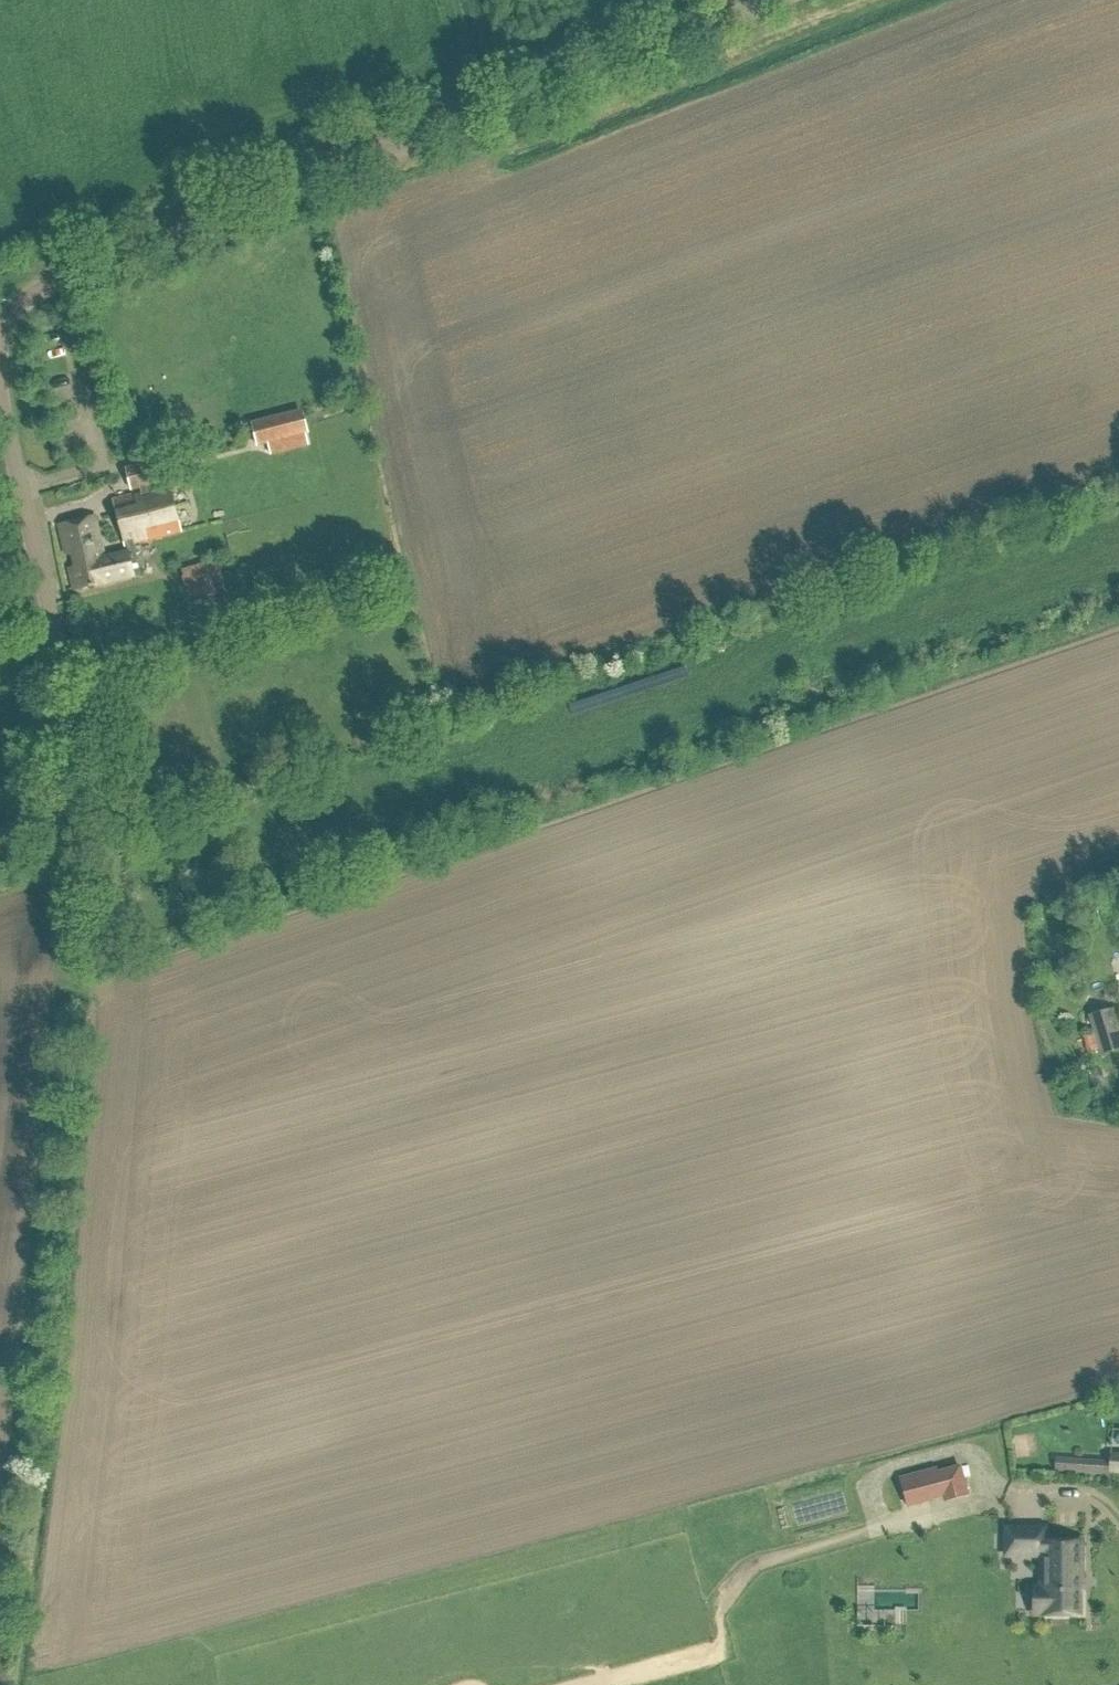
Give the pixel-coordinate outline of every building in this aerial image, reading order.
[(257,446),(308,433),(302,411),(252,424),(257,446)] [(57,525),(65,556),(70,556),(73,567),(68,568),(74,591),(133,576),(141,574),(135,549),(134,546),(182,533),(169,485),(147,491),(146,487),(159,484),(154,462),(125,470),(131,491),(139,489),(140,493),(113,500),(126,548),(127,551),(127,552),(105,557),(94,516),(57,525)] [(188,593),(214,586),(224,583),(217,560),(207,563),(181,570),(188,593)] [(167,646),(170,654),(171,658),(181,654),(177,645),(176,642),(167,646)] [(1118,1051),(1118,1029),(1112,1009),(1089,1016),(1102,1056),(1118,1051)] [(1110,1461),(1108,1461),(1108,1463),(1107,1474),(1118,1474),(1118,1454),(1110,1453),(1110,1461)] [(1055,1460),(1054,1471),(1087,1473),(1088,1460),(1055,1458),(1055,1460)] [(899,1477),(906,1506),(942,1496),(935,1472),(938,1471),(937,1467),(934,1468),(899,1477)] [(954,1502),(973,1500),(971,1486),(952,1489),(954,1502)] [(1042,1556),(1042,1584),(1042,1614),(1078,1614),(1078,1591),(1081,1591),(1081,1542),(1043,1542),(1043,1528),(1010,1528),(1010,1556),(1042,1556)]
